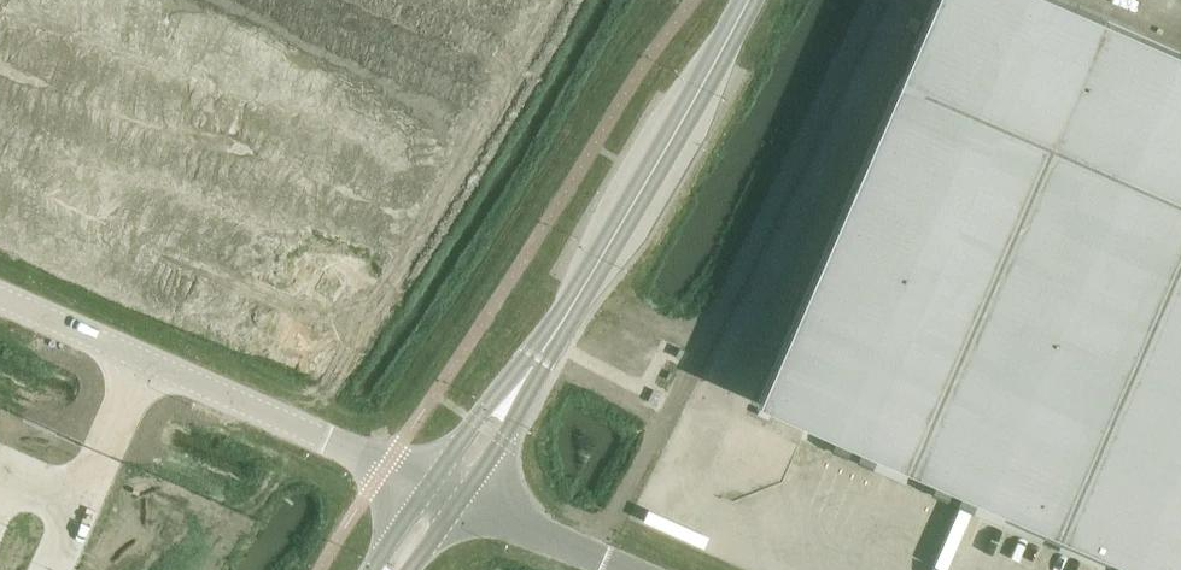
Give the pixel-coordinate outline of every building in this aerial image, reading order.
[(1058,0),(936,0),(759,403),(1139,569),(1180,569),(1180,54),(1058,0)]
